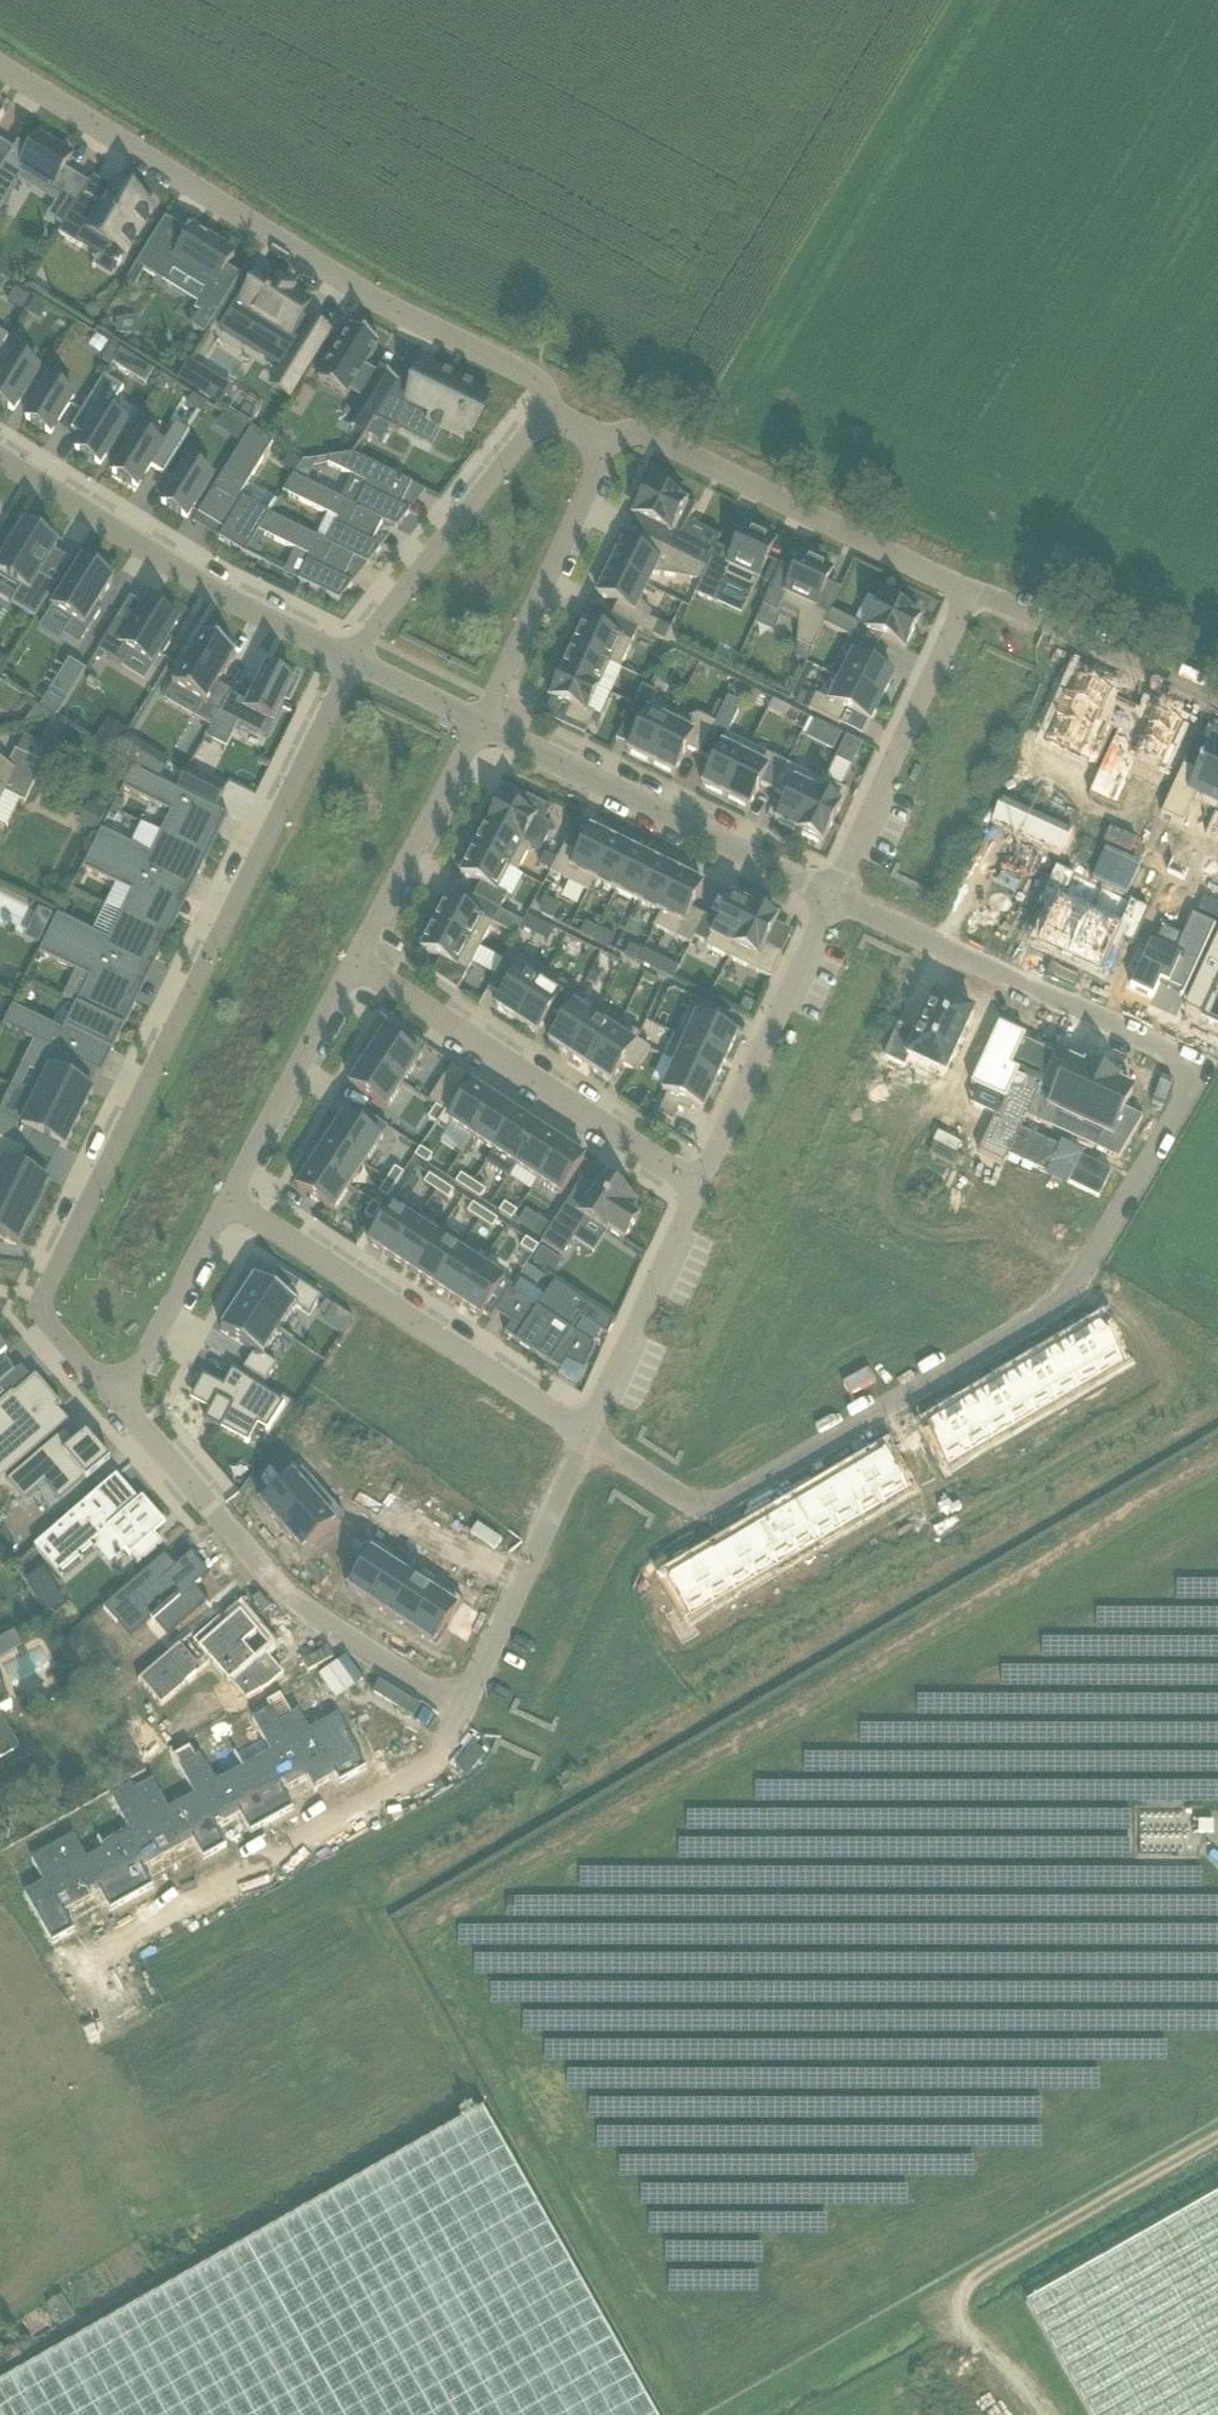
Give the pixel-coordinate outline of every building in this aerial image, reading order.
[(61,199),(75,177),(64,170),(72,158),(39,137),(30,152),(19,145),(19,144),(18,144),(0,172),(0,211),(1,212),(24,176),(61,199)] [(77,205),(55,240),(76,253),(80,248),(98,260),(103,252),(121,263),(148,219),(147,218),(149,214),(133,204),(131,208),(110,195),(97,217),(77,205)] [(162,283),(172,268),(207,290),(195,311),(200,314),(192,328),(204,336),(241,277),(226,268),(234,256),(193,230),(185,243),(161,227),(136,267),(162,283)] [(243,293),(220,331),(283,370),(272,386),(289,397),(316,353),(295,341),(292,339),(304,320),(301,318),(309,304),(291,293),(292,292),(279,283),(278,285),(260,274),(246,295),(243,293)] [(16,290),(7,303),(22,313),(31,299),(16,290)] [(34,302),(28,312),(39,319),(45,309),(34,302)] [(330,357),(319,374),(322,377),(319,381),(344,397),(345,396),(358,404),(356,407),(375,420),(397,384),(379,372),(377,375),(364,367),(377,346),(352,330),(333,359),(330,357)] [(8,338),(0,333),(0,351),(8,338)] [(109,346),(101,359),(110,365),(118,352),(109,346)] [(0,379),(0,405),(8,410),(8,409),(13,412),(40,370),(3,347),(0,351),(0,373),(3,374),(0,379)] [(121,352),(114,364),(131,375),(138,362),(121,352)] [(189,363),(177,382),(198,395),(210,376),(189,363)] [(375,420),(375,421),(397,431),(397,430),(410,405),(443,422),(440,429),(441,429),(463,440),(466,433),(470,435),(489,397),(473,389),(474,388),(472,387),(471,389),(466,386),(467,384),(465,384),(464,385),(452,379),(453,378),(452,377),(451,379),(445,376),(446,374),(445,374),(444,375),(427,367),(418,384),(402,376),(397,384),(375,420)] [(89,428),(75,451),(80,454),(80,455),(94,464),(95,463),(100,466),(126,424),(108,413),(123,389),(104,377),(77,421),(89,428)] [(49,382),(26,420),(31,423),(30,424),(45,433),(45,432),(50,435),(61,418),(74,397),(49,382)] [(193,395),(186,406),(200,414),(207,404),(193,395)] [(139,432),(112,474),(117,477),(117,478),(132,487),(132,486),(137,489),(151,467),(163,475),(189,433),(176,424),(162,446),(139,432)] [(241,425),(233,438),(243,444),(250,431),(241,425)] [(243,444),(198,515),(224,531),(219,539),(245,556),(251,546),(259,533),(269,516),(270,516),(240,497),(249,483),(273,445),(250,431),(243,444)] [(288,456),(282,466),(294,473),(300,463),(288,456)] [(353,456),(327,459),(328,466),(367,485),(356,508),(383,521),(383,523),(396,529),(409,513),(400,508),(412,485),(394,477),(353,456)] [(327,459),(302,462),(314,468),(328,466),(327,459)] [(187,464),(162,504),(167,507),(166,508),(181,518),(182,517),(187,520),(212,480),(187,464)] [(293,477),(283,494),(339,521),(327,544),(354,558),(354,559),(367,566),(381,549),(380,549),(372,545),(383,523),(383,521),(356,508),(293,477)] [(649,485),(634,515),(635,516),(650,523),(643,538),(706,569),(714,552),(714,551),(682,536),(689,523),(696,508),(669,494),(672,488),(656,481),(653,487),(649,485)] [(269,516),(259,533),(310,559),(307,564),(307,563),(298,582),(339,602),(352,585),(343,581),(354,559),(354,558),(327,544),(269,516)] [(0,565),(0,575),(21,588),(11,605),(35,620),(38,615),(55,587),(39,576),(54,552),(57,547),(24,527),(16,540),(11,537),(3,549),(9,552),(0,565)] [(700,582),(694,595),(716,605),(728,580),(753,592),(775,544),(769,541),(771,537),(758,531),(756,535),(744,529),(732,555),(715,547),(714,551),(714,552),(706,569),(700,582)] [(622,544),(610,569),(646,587),(653,575),(700,582),(706,569),(643,538),(636,551),(622,544)] [(251,546),(245,556),(258,562),(264,552),(251,546)] [(780,567),(769,592),(783,598),(779,606),(799,615),(798,628),(797,644),(812,651),(824,626),(828,616),(815,611),(827,584),(832,572),(826,569),(828,565),(816,559),(814,564),(800,558),(794,573),(780,567)] [(83,561),(53,610),(72,622),(63,637),(79,647),(100,613),(95,610),(113,582),(95,571),(97,569),(83,561)] [(610,569),(597,594),(618,604),(611,617),(638,630),(638,631),(664,643),(670,630),(649,620),(652,614),(639,602),(646,587),(610,569)] [(863,632),(903,651),(918,621),(893,608),(895,603),(883,597),(880,602),(878,601),(863,632)] [(115,623),(98,651),(112,660),(122,666),(130,652),(151,666),(158,655),(162,658),(172,641),(168,638),(178,623),(147,603),(129,632),(115,623)] [(828,616),(824,626),(849,639),(852,640),(859,627),(859,626),(830,612),(828,616)] [(585,622),(573,648),(620,669),(632,644),(585,622)] [(173,686),(172,687),(203,705),(195,719),(211,728),(231,694),(216,686),(233,657),(235,658),(236,657),(202,637),(201,638),(203,639),(175,687),(173,686)] [(852,658),(841,681),(851,685),(881,700),(893,677),(869,665),(876,652),(849,639),(842,653),(852,658)] [(573,648),(561,673),(598,689),(609,665),(620,670),(620,669),(573,648)] [(69,661),(51,690),(67,700),(85,671),(69,661)] [(230,696),(219,715),(267,739),(285,702),(289,704),(299,683),(282,675),(280,678),(266,671),(249,706),(230,696)] [(598,689),(561,673),(550,698),(570,708),(564,721),(587,731),(595,715),(587,712),(598,689)] [(1062,705),(1044,744),(1097,768),(1113,733),(1096,725),(1110,694),(1076,679),(1064,706),(1062,705)] [(816,696),(808,711),(839,726),(846,712),(870,724),(881,700),(851,685),(841,681),(830,703),(816,696)] [(633,706),(626,720),(640,726),(627,752),(651,764),(670,724),(648,713),(656,694),(642,687),(638,695),(633,706)] [(633,706),(638,695),(628,690),(623,701),(633,706)] [(0,691),(0,718),(12,726),(24,708),(0,691)] [(715,725),(700,756),(713,762),(701,786),(725,798),(750,747),(727,736),(739,712),(734,709),(737,703),(728,699),(724,706),(715,725)] [(789,709),(773,701),(768,711),(784,719),(789,709)] [(53,717),(36,706),(24,724),(51,719),(53,717)] [(670,724),(651,764),(674,775),(687,749),(700,756),(715,725),(709,721),(698,716),(689,720),(675,713),(670,724)] [(1118,735),(1089,798),(1117,811),(1128,787),(1126,786),(1138,761),(1167,775),(1176,755),(1170,752),(1180,729),(1157,719),(1144,748),(1118,735)] [(815,722),(808,737),(833,750),(841,735),(815,722)] [(106,725),(97,740),(115,751),(124,736),(106,725)] [(127,737),(116,755),(132,765),(143,747),(127,737)] [(860,744),(846,737),(835,759),(849,766),(860,744)] [(1217,809),(1217,744),(1216,743),(1212,741),(1197,774),(1183,768),(1173,788),(1160,815),(1183,825),(1195,798),(1217,809)] [(773,792),(787,765),(750,747),(725,798),(749,809),(760,785),(773,792)] [(4,793),(7,786),(28,797),(44,765),(16,752),(8,769),(0,766),(0,800),(4,793)] [(823,782),(787,765),(773,792),(786,798),(775,822),(799,834),(825,780),(824,779),(823,782)] [(130,768),(118,793),(168,818),(160,834),(208,857),(217,840),(204,833),(215,810),(177,792),(130,768)] [(187,772),(177,792),(215,810),(225,791),(187,772)] [(825,780),(799,834),(822,845),(842,806),(848,792),(825,780)] [(500,800),(487,825),(531,848),(531,847),(523,843),(535,819),(544,824),(551,810),(527,797),(520,811),(500,800)] [(107,813),(88,803),(78,824),(97,833),(107,813)] [(1022,808),(1012,831),(1061,854),(1071,832),(1022,808)] [(487,825),(474,849),(518,873),(531,848),(487,825)] [(102,826),(90,849),(175,891),(186,869),(199,876),(208,857),(160,834),(152,850),(102,826)] [(1136,841),(1109,830),(1103,842),(1130,854),(1136,841)] [(588,892),(613,842),(589,831),(578,855),(564,848),(556,862),(550,873),(550,874),(588,892)] [(635,853),(613,842),(588,892),(588,893),(594,882),(616,892),(635,853)] [(90,849),(79,873),(129,898),(121,914),(169,937),(178,919),(165,913),(175,891),(90,849)] [(474,849),(461,874),(481,885),(474,898),(500,911),(507,897),(511,899),(523,877),(517,874),(518,873),(474,849)] [(616,892),(638,904),(657,864),(645,858),(635,853),(616,892)] [(545,855),(538,867),(550,873),(556,862),(545,855)] [(1118,858),(1106,885),(1146,903),(1158,877),(1118,858)] [(1172,860),(1165,874),(1185,883),(1192,869),(1172,860)] [(654,928),(680,875),(657,864),(638,904),(660,914),(654,928)] [(1055,911),(1038,948),(1068,962),(1092,910),(1061,896),(1071,875),(1056,869),(1040,904),(1055,911)] [(654,928),(690,946),(704,917),(691,911),(703,886),(680,875),(654,928)] [(981,878),(965,913),(1010,933),(1022,906),(1035,912),(1042,896),(1013,883),(1009,891),(981,878)] [(704,917),(690,946),(694,939),(706,945),(705,948),(729,959),(754,909),(730,897),(717,923),(704,917)] [(434,925),(480,949),(492,926),(499,912),(500,911),(474,898),(467,910),(447,900),(434,925)] [(545,899),(539,911),(541,915),(551,920),(558,906),(545,899)] [(1092,910),(1068,962),(1099,977),(1117,939),(1132,946),(1148,911),(1133,904),(1123,924),(1092,910)] [(777,920),(754,909),(729,959),(771,980),(782,955),(765,946),(775,925),(777,920)] [(60,911),(48,935),(133,977),(144,955),(157,961),(169,937),(121,914),(110,936),(60,911)] [(527,916),(521,928),(534,935),(540,923),(527,916)] [(1133,990),(1156,1001),(1157,1001),(1165,984),(1189,995),(1190,993),(1217,932),(1217,929),(1195,919),(1177,957),(1153,946),(1147,959),(1143,957),(1136,971),(1141,973),(1133,990)] [(457,991),(480,949),(434,925),(421,949),(441,960),(433,975),(457,991)] [(597,931),(586,925),(580,935),(592,941),(597,931)] [(597,931),(592,941),(609,950),(615,937),(598,928),(597,931)] [(1190,993),(1217,1005),(1208,1025),(1217,1029),(1217,932),(1190,993)] [(48,935),(37,959),(87,983),(76,1005),(124,1029),(136,1005),(123,998),(133,977),(48,935)] [(631,947),(626,957),(637,963),(642,953),(631,947)] [(540,985),(547,975),(510,950),(497,975),(511,984),(495,1008),(516,1022),(540,985)] [(661,959),(654,972),(673,981),(679,968),(661,959)] [(593,969),(587,980),(596,985),(601,973),(593,969)] [(540,985),(516,1022),(537,1035),(551,1013),(563,1021),(573,1006),(573,1007),(577,1002),(564,993),(567,988),(547,975),(540,985)] [(900,1021),(885,1054),(906,1064),(910,1054),(946,1071),(974,1009),(938,993),(921,1031),(900,1021)] [(563,1021),(549,1043),(569,1057),(594,1020),(600,1010),(580,996),(577,1002),(573,1007),(573,1006),(563,1021)] [(746,999),(740,1011),(752,1017),(757,1005),(746,999)] [(686,1041),(726,1059),(737,1036),(714,1026),(720,1012),(696,1000),(689,1017),(696,1020),(687,1040),(686,1041)] [(15,1003),(3,1027),(34,1042),(71,1061),(88,1069),(99,1046),(112,1053),(124,1029),(76,1005),(65,1027),(15,1003)] [(594,1020),(569,1057),(590,1070),(614,1033),(621,1023),(600,1010),(594,1020)] [(614,1033),(590,1070),(611,1084),(623,1066),(635,1074),(650,1050),(638,1042),(641,1036),(621,1023),(614,1033)] [(999,1026),(971,1086),(1003,1101),(979,1153),(1004,1165),(1010,1154),(1022,1128),(1042,1083),(1011,1069),(1025,1038),(999,1026)] [(382,1037),(366,1062),(402,1086),(427,1049),(400,1031),(392,1043),(382,1037)] [(664,1059),(676,1064),(676,1063),(716,1081),(726,1059),(686,1041),(687,1040),(675,1034),(664,1059)] [(34,1042),(22,1066),(37,1074),(27,1096),(33,1099),(79,1121),(93,1093),(89,1091),(62,1078),(71,1061),(34,1042)] [(366,1062),(350,1087),(386,1111),(402,1086),(366,1062)] [(676,1063),(676,1064),(662,1093),(667,1095),(658,1114),(673,1123),(679,1109),(690,1115),(694,1108),(702,1112),(716,1081),(676,1063)] [(1040,1088),(1026,1119),(1050,1129),(1057,1113),(1080,1124),(1102,1076),(1086,1068),(1085,1071),(1070,1064),(1055,1095),(1040,1088)] [(460,1090),(463,1087),(469,1077),(469,1076),(452,1065),(428,1102),(436,1108),(444,1114),(460,1090)] [(1102,1076),(1080,1124),(1103,1134),(1095,1150),(1118,1160),(1142,1119),(1124,1111),(1133,1092),(1118,1086),(1119,1083),(1102,1076)] [(473,1088),(449,1124),(471,1139),(495,1102),(473,1088)] [(15,1147),(26,1152),(34,1135),(61,1147),(65,1150),(79,1121),(33,1099),(27,1096),(14,1121),(0,1114),(0,1139),(15,1147)] [(495,1102),(471,1139),(493,1153),(517,1117),(495,1102)] [(436,1108),(428,1120),(436,1126),(444,1114),(436,1108)] [(344,1118),(327,1143),(364,1167),(388,1129),(364,1113),(356,1126),(344,1118)] [(493,1153),(485,1165),(508,1180),(516,1168),(515,1168),(539,1131),(517,1117),(493,1153)] [(1022,1128),(1010,1154),(1049,1172),(1062,1146),(1022,1128)] [(539,1131),(515,1168),(516,1168),(537,1182),(561,1146),(539,1131)] [(918,1136),(912,1149),(924,1154),(930,1142),(918,1136)] [(877,1143),(865,1138),(859,1151),(871,1157),(877,1143)] [(34,1213),(48,1184),(44,1182),(17,1169),(26,1152),(15,1147),(0,1139),(0,1196),(34,1213)] [(327,1143),(313,1164),(350,1189),(364,1167),(327,1143)] [(889,1149),(877,1143),(871,1157),(883,1162),(889,1149)] [(561,1146),(537,1182),(560,1197),(584,1161),(561,1146)] [(419,1151),(414,1159),(426,1167),(432,1159),(419,1151)] [(1083,1155),(1071,1181),(1102,1195),(1114,1169),(1083,1155)] [(913,1176),(925,1182),(931,1168),(919,1163),(913,1176)] [(313,1164),(297,1189),(333,1214),(350,1189),(313,1164)] [(931,1168),(925,1182),(937,1188),(944,1174),(931,1168)] [(395,1169),(387,1182),(395,1187),(403,1175),(395,1169)] [(1019,1183),(1006,1177),(1000,1189),(1013,1196),(1019,1183)] [(428,1178),(423,1186),(435,1194),(440,1186),(428,1178)] [(460,1178),(455,1186),(467,1194),(472,1186),(460,1178)] [(542,1242),(538,1248),(560,1262),(584,1225),(610,1241),(611,1239),(621,1245),(638,1219),(629,1213),(636,1202),(619,1191),(621,1188),(608,1180),(599,1193),(595,1191),(576,1219),(563,1211),(551,1229),(542,1242)] [(387,1182),(379,1194),(387,1199),(395,1187),(387,1182)] [(440,1186),(435,1194),(447,1202),(453,1194),(440,1186)] [(472,1186),(467,1194),(479,1202),(485,1194),(472,1186)] [(980,1207),(986,1194),(974,1188),(968,1201),(980,1207)] [(994,1202),(1007,1208),(1013,1196),(1000,1189),(994,1202)] [(18,1245),(34,1213),(0,1196),(0,1237),(18,1245)] [(371,1241),(369,1245),(392,1260),(416,1224),(421,1216),(397,1200),(370,1240),(371,1241)] [(372,1204),(364,1216),(373,1221),(381,1209),(372,1204)] [(472,1207),(467,1215),(479,1223),(484,1215),(472,1207)] [(504,1207),(499,1215),(511,1223),(516,1215),(504,1207)] [(484,1215),(479,1223),(491,1231),(496,1223),(484,1215)] [(516,1215),(511,1223),(523,1231),(528,1223),(516,1215)] [(970,1230),(984,1236),(989,1224),(976,1218),(970,1230)] [(416,1224),(392,1260),(414,1275),(437,1238),(416,1224)] [(542,1224),(534,1236),(542,1242),(551,1229),(542,1224)] [(1018,1228),(1006,1249),(1042,1271),(1055,1250),(1018,1228)] [(437,1238),(414,1275),(435,1289),(459,1253),(460,1253),(465,1245),(442,1230),(437,1238)] [(978,1248),(984,1236),(970,1230),(965,1242),(978,1248)] [(517,1236),(512,1244),(524,1252),(529,1244),(517,1236)] [(1006,1249),(993,1271),(1029,1293),(1042,1271),(1006,1249)] [(553,1276),(561,1263),(541,1250),(533,1263),(553,1276)] [(459,1253),(435,1289),(457,1304),(481,1267),(460,1253),(459,1253)] [(481,1267),(457,1304),(480,1319),(483,1315),(491,1320),(499,1308),(510,1292),(512,1288),(481,1267)] [(526,1267),(521,1274),(538,1284),(542,1277),(526,1267)] [(255,1279),(238,1305),(279,1332),(295,1307),(310,1317),(321,1299),(299,1285),(289,1301),(255,1279)] [(510,1292),(499,1308),(515,1319),(505,1335),(533,1353),(572,1295),(554,1283),(537,1309),(510,1292)] [(572,1295),(533,1353),(561,1372),(572,1356),(587,1366),(595,1348),(572,1332),(580,1320),(589,1306),(572,1295)] [(238,1305),(220,1332),(254,1354),(243,1370),(265,1384),(277,1366),(263,1357),(279,1332),(238,1305)] [(589,1306),(580,1320),(605,1336),(606,1335),(605,1334),(612,1323),(613,1324),(614,1323),(589,1306)] [(1096,1328),(1073,1342),(1096,1381),(1119,1367),(1096,1328)] [(360,1336),(331,1381),(356,1397),(385,1353),(360,1336)] [(1073,1342),(1051,1355),(1074,1394),(1096,1381),(1073,1342)] [(385,1353),(356,1397),(381,1413),(410,1369),(385,1353)] [(1051,1355),(1030,1367),(1053,1406),(1074,1394),(1051,1355)] [(12,1375),(0,1362),(0,1385),(12,1375)] [(1030,1367),(1009,1380),(1032,1419),(1053,1406),(1030,1367)] [(410,1369),(381,1413),(406,1429),(435,1385),(410,1369)] [(204,1381),(194,1399),(212,1408),(210,1411),(204,1422),(221,1431),(221,1430),(223,1427),(237,1435),(246,1416),(268,1428),(266,1431),(267,1431),(285,1405),(232,1370),(230,1374),(236,1378),(229,1391),(223,1388),(223,1387),(203,1376),(201,1380),(204,1381)] [(1009,1380),(987,1392),(1010,1432),(1032,1419),(1009,1380)] [(69,1422),(58,1410),(62,1407),(42,1384),(33,1392),(27,1385),(14,1396),(12,1394),(0,1405),(0,1419),(10,1431),(0,1439),(0,1482),(69,1422)] [(435,1385),(406,1429),(431,1446),(460,1401),(435,1385)] [(987,1392),(966,1405),(989,1444),(1010,1432),(987,1392)] [(328,1412),(339,1420),(347,1407),(336,1400),(328,1412)] [(460,1401),(431,1446),(456,1462),(485,1418),(460,1401)] [(966,1405),(945,1417),(968,1457),(989,1444),(966,1405)] [(347,1407),(339,1420),(350,1427),(358,1415),(347,1407)] [(1130,1411),(1117,1418),(1122,1426),(1135,1419),(1130,1411)] [(945,1417),(921,1431),(944,1471),(968,1457),(945,1417)] [(485,1418),(456,1462),(482,1478),(510,1434),(485,1418)] [(1117,1418),(1105,1425),(1110,1434),(1122,1426),(1117,1418)] [(1083,1429),(1071,1436),(1075,1445),(1088,1437),(1083,1429)] [(65,1432),(7,1482),(25,1502),(45,1485),(60,1502),(84,1481),(86,1483),(110,1463),(96,1446),(87,1436),(76,1445),(65,1432)] [(386,1433),(378,1445),(389,1453),(397,1440),(386,1433)] [(510,1434),(482,1478),(507,1495),(535,1450),(510,1434)] [(1071,1436),(1058,1444),(1063,1452),(1075,1445),(1071,1436)] [(389,1453),(400,1460),(408,1448),(397,1440),(389,1453)] [(884,1453),(861,1467),(884,1506),(908,1492),(884,1453)] [(1040,1454),(1028,1461),(1033,1470),(1045,1462),(1040,1454)] [(269,1462),(259,1478),(273,1494),(260,1506),(281,1530),(323,1493),(294,1460),(279,1473),(269,1462)] [(1028,1461),(1015,1469),(1020,1477),(1033,1470),(1028,1461)] [(447,1473),(436,1466),(428,1478),(439,1485),(447,1473)] [(861,1467),(840,1480),(863,1519),(884,1506),(861,1467)] [(404,1473),(399,1481),(411,1489),(416,1481),(404,1473)] [(450,1493),(458,1481),(447,1473),(439,1485),(450,1493)] [(998,1479),(985,1486),(990,1495),(1003,1487),(998,1479)] [(840,1480),(818,1492),(841,1531),(863,1519),(840,1480)] [(985,1486),(973,1494),(978,1502),(990,1495),(985,1486)] [(818,1492),(797,1505),(820,1544),(841,1531),(818,1492)] [(323,1493),(281,1530),(302,1554),(345,1518),(323,1493)] [(97,1495),(34,1548),(58,1576),(108,1533),(133,1561),(137,1567),(162,1545),(154,1536),(164,1527),(146,1506),(141,1501),(119,1520),(97,1495)] [(435,1505),(448,1514),(453,1505),(441,1497),(435,1505)] [(489,1519),(498,1507),(486,1499),(478,1511),(489,1519)] [(0,1513),(0,1534),(19,1555),(41,1536),(28,1520),(12,1502),(0,1513)] [(797,1505),(776,1517),(799,1557),(820,1544),(797,1505)] [(454,1523),(466,1531),(474,1519),(462,1511),(454,1523)] [(776,1517),(754,1530),(777,1569),(799,1557),(776,1517)] [(483,1543),(491,1530),(483,1525),(475,1537),(483,1543)] [(914,1528),(901,1536),(906,1544),(919,1537),(914,1528)] [(754,1530),(733,1542),(756,1582),(777,1569),(754,1530)] [(901,1536),(889,1543),(894,1552),(906,1544),(901,1536)] [(733,1542),(712,1555),(735,1594),(756,1582),(733,1542)] [(372,1554),(348,1591),(370,1605),(394,1569),(372,1554)] [(871,1554),(859,1561),(864,1569),(876,1562),(871,1554)] [(148,1571),(103,1609),(115,1624),(117,1623),(124,1632),(125,1632),(130,1638),(150,1621),(153,1625),(154,1624),(168,1612),(181,1626),(186,1622),(186,1623),(196,1614),(206,1605),(210,1610),(211,1609),(194,1589),(201,1584),(200,1583),(208,1576),(194,1560),(196,1558),(193,1555),(175,1569),(175,1570),(152,1590),(142,1578),(149,1572),(148,1571)] [(712,1555),(690,1568),(714,1607),(735,1594),(712,1555)] [(859,1561),(846,1568),(851,1577),(864,1569),(859,1561)] [(690,1568),(667,1582),(690,1621),(714,1607),(690,1568)] [(394,1569),(370,1605),(391,1619),(415,1583),(414,1582),(394,1569)] [(63,1604),(43,1571),(25,1581),(46,1615),(63,1604)] [(415,1583),(391,1619),(412,1633),(441,1589),(442,1589),(444,1587),(421,1572),(414,1582),(415,1583)] [(829,1579),(816,1586),(821,1594),(834,1587),(829,1579)] [(816,1586),(804,1593),(809,1602),(821,1594),(816,1586)] [(441,1589),(412,1633),(437,1649),(448,1632),(446,1630),(464,1603),(442,1589),(441,1589)] [(786,1604),(774,1611),(778,1619),(791,1612),(786,1604)] [(774,1611),(761,1619),(766,1627),(778,1619),(774,1611)] [(180,1646),(138,1683),(161,1709),(187,1687),(188,1687),(199,1678),(198,1677),(211,1666),(225,1682),(229,1686),(231,1683),(247,1702),(270,1689),(285,1676),(283,1674),(281,1676),(262,1654),(264,1652),(262,1650),(253,1658),(244,1647),(258,1635),(240,1614),(229,1623),(225,1627),(220,1621),(224,1617),(223,1616),(192,1643),(206,1659),(198,1666),(180,1646)] [(743,1629),(731,1636),(736,1645),(748,1637),(743,1629)] [(731,1636),(718,1644),(723,1652),(736,1645),(731,1636)] [(20,1747),(2,1714),(13,1708),(0,1684),(0,1758),(20,1747)] [(280,1697),(267,1704),(270,1711),(271,1711),(309,1779),(308,1780),(315,1793),(316,1792),(315,1790),(336,1778),(337,1781),(340,1785),(366,1770),(337,1718),(309,1734),(298,1714),(291,1717),(280,1697)] [(243,1770),(272,1822),(293,1811),(291,1806),(284,1793),(308,1780),(309,1779),(271,1711),(270,1711),(252,1721),(262,1739),(271,1755),(243,1770)] [(138,1721),(122,1735),(142,1767),(163,1749),(138,1721)] [(146,1773),(128,1746),(116,1790),(146,1773)] [(190,1749),(174,1758),(195,1797),(196,1796),(216,1831),(217,1830),(241,1817),(248,1830),(250,1834),(272,1822),(243,1770),(216,1785),(200,1757),(195,1759),(190,1749)] [(169,1752),(159,1758),(168,1776),(179,1770),(169,1752)] [(135,1793),(134,1793),(169,1857),(194,1843),(201,1856),(204,1860),(226,1848),(224,1843),(217,1830),(216,1831),(196,1796),(195,1797),(168,1812),(152,1783),(135,1793)] [(103,1847),(103,1848),(132,1900),(153,1888),(151,1884),(144,1871),(169,1857),(134,1793),(135,1793),(132,1787),(111,1799),(126,1825),(130,1833),(103,1847)] [(58,1828),(45,1836),(52,1849),(66,1842),(58,1828)] [(45,1836),(29,1844),(37,1858),(52,1849),(45,1836)] [(66,1842),(52,1849),(83,1904),(100,1895),(108,1908),(110,1912),(132,1900),(103,1848),(103,1847),(99,1840),(98,1840),(97,1841),(103,1851),(86,1861),(77,1845),(73,1838),(66,1842)] [(44,1884),(25,1894),(34,1912),(52,1944),(75,1932),(72,1927),(65,1914),(83,1904),(52,1849),(37,1858),(32,1861),(33,1863),(44,1884)] [(483,2111),(0,2384),(0,2414),(655,2414),(483,2111)] [(1027,2303),(1090,2414),(1217,2414),(1217,2195),(1027,2303)]
